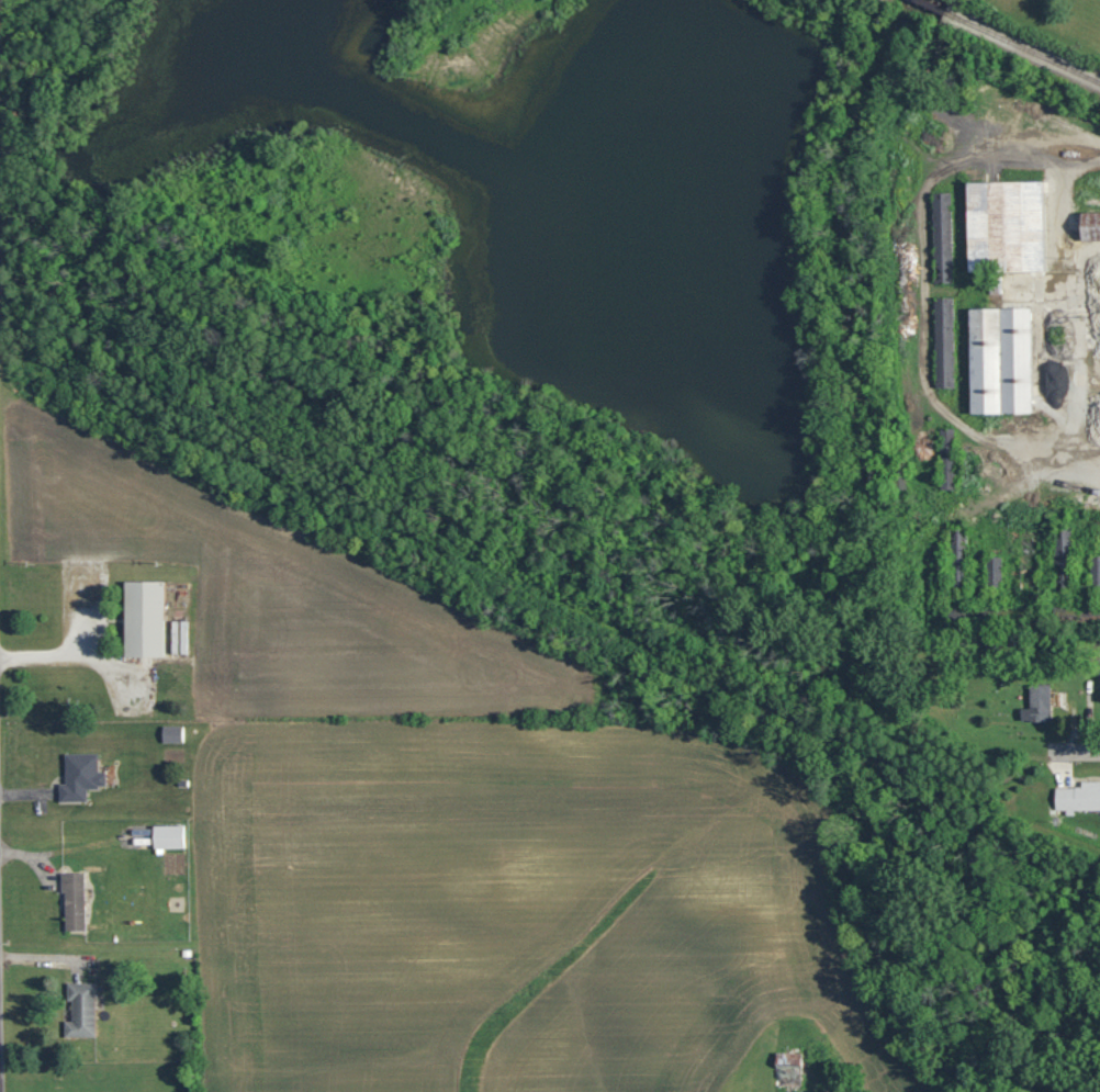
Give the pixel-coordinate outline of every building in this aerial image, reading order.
[(1040,181),(965,182),(966,273),(1041,272),(1040,181)] [(1099,240),(1099,211),(1074,211),(1074,240),(1099,240)] [(1028,307),(968,307),(968,414),(1027,414),(1028,307)] [(957,542),(964,543),(966,534),(959,532),(957,542)] [(160,582),(121,582),(121,657),(160,657),(160,582)] [(1024,688),(1024,721),(1048,721),(1048,688),(1024,688)] [(57,803),(104,803),(104,769),(97,769),(97,752),(64,752),(64,781),(57,781),(57,803)] [(1099,809),(1099,783),(1074,783),(1074,809),(1099,809)] [(150,848),(183,848),(183,824),(150,824),(150,848)] [(83,929),(83,871),(62,871),(62,929),(83,929)] [(93,979),(63,979),(63,1037),(93,1037),(93,979)] [(768,1065),(768,1085),(800,1085),(800,1051),(776,1051),(776,1065),(768,1065)]
